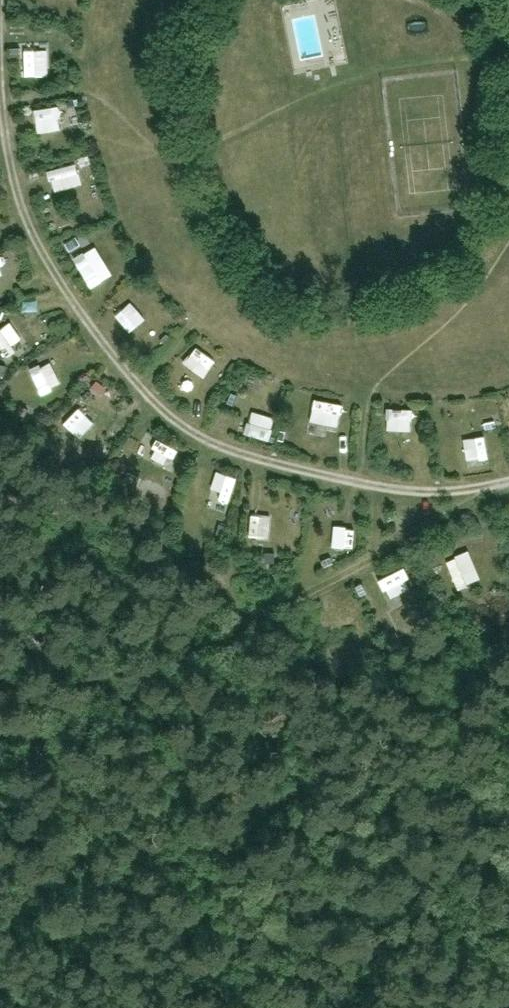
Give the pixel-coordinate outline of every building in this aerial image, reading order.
[(51,70),(50,48),(31,50),(32,71),(51,70)] [(65,107),(40,110),(43,134),(68,131),(65,107)] [(82,164),(53,172),(57,185),(68,182),(71,189),(87,184),(82,164)] [(99,248),(81,258),(91,277),(110,266),(99,248)] [(13,266),(9,256),(0,259),(0,271),(13,266)] [(136,334),(152,319),(136,302),(120,317),(136,334)] [(29,345),(19,324),(0,333),(0,335),(9,355),(29,345)] [(43,353),(51,374),(69,367),(61,346),(43,353)] [(203,347),(191,364),(211,379),(223,362),(203,347)] [(97,398),(120,408),(125,396),(103,386),(97,398)] [(322,400),(316,424),(343,431),(350,407),(322,400)] [(394,432),(419,432),(419,410),(394,410),(394,432)] [(167,443),(159,465),(182,473),(190,451),(167,443)] [(216,500),(238,504),(243,477),(222,473),(216,500)] [(277,540),(277,516),(256,516),(256,539),(277,540)] [(350,528),(351,552),(361,552),(360,527),(350,528)] [(472,579),(483,574),(474,554),(453,563),(465,591),(475,587),(472,579)] [(398,608),(419,600),(408,572),(387,580),(398,608)]
